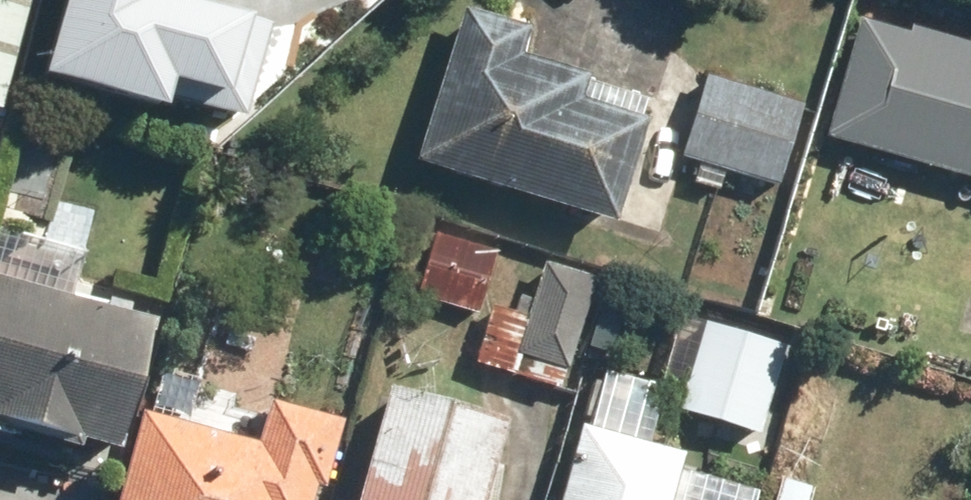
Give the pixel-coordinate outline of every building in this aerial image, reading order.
[(1,111),(30,0),(0,0),(0,110),(1,111)] [(35,77),(158,111),(161,99),(235,119),(261,26),(167,0),(56,0),(35,77)] [(452,10),(400,166),(601,232),(636,123),(567,100),(574,78),(513,58),(521,33),(452,10)] [(825,135),(970,173),(970,40),(859,10),(825,135)] [(694,77),(669,160),(768,190),(794,107),(694,77)] [(431,222),(406,299),(466,319),(491,241),(431,222)] [(534,263),(504,361),(556,377),(585,279),(534,263)] [(112,453),(150,320),(0,277),(0,420),(112,453)] [(690,324),(664,411),(745,435),(771,348),(690,324)] [(348,499),(476,499),(498,421),(380,388),(348,499)] [(111,499),(306,499),(308,494),(312,495),(334,423),(262,401),(249,445),(138,411),(111,499)]
